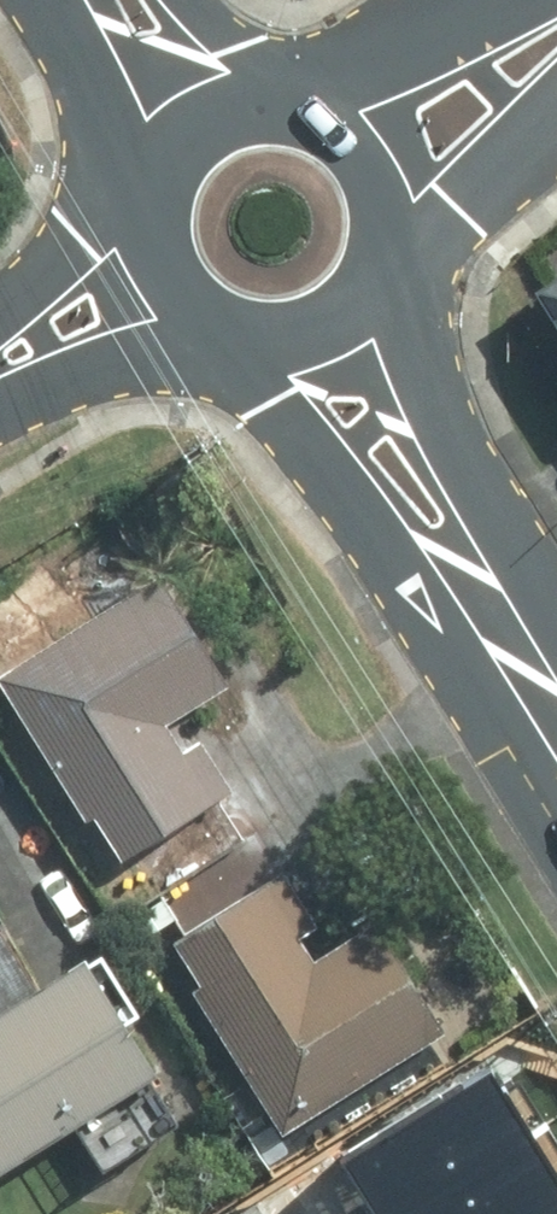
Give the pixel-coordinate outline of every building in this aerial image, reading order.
[(169,567),(7,666),(128,846),(221,789),(176,716),(238,678),(169,567)] [(184,929),(290,1126),(450,1023),(384,913),(322,949),(309,927),(321,920),(290,867),(184,929)] [(175,1061),(104,941),(32,983),(0,929),(0,1164),(175,1061)] [(340,1159),(375,1213),(419,1213),(542,1138),(495,1063),(340,1159)] [(419,1213),(556,1213),(556,1163),(542,1138),(419,1213)]
